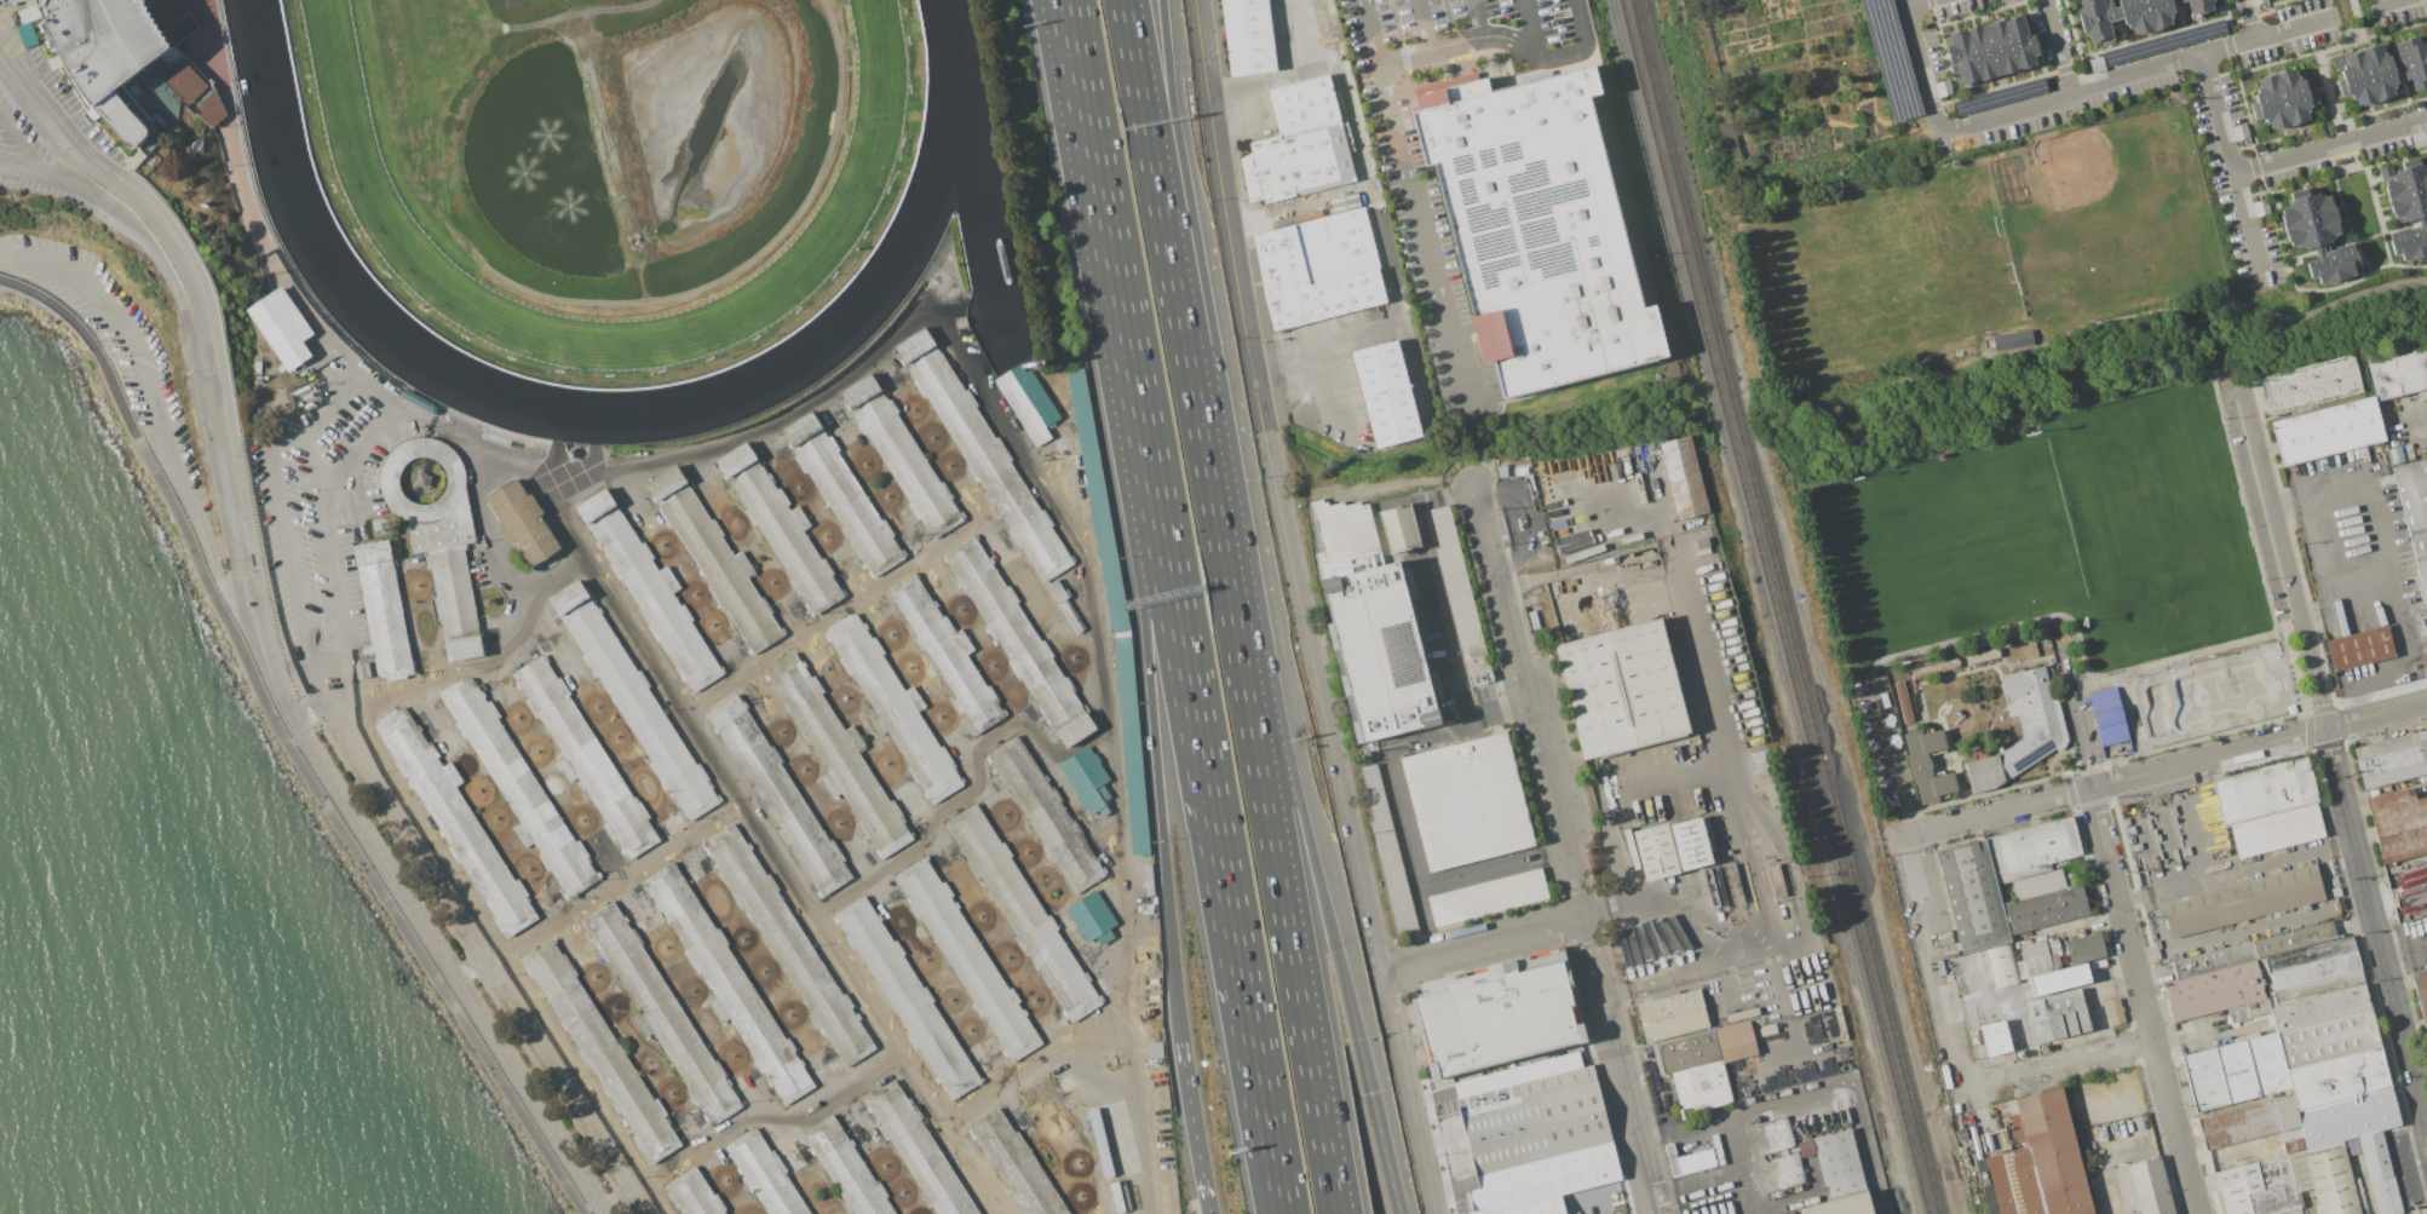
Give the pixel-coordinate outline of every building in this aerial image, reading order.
[(38,4),(36,0),(184,0),(201,29),(178,46),(215,85),(228,115),(213,130),(180,103),(178,126),(146,155),(140,149),(128,150),(109,130),(99,117),(91,123),(84,114),(92,108),(65,65),(41,17),(24,23),(18,11),(38,4)] [(1229,77),(1275,71),(1266,0),(1220,0),(1229,77)] [(2080,1),(2084,0),(2103,0),(2104,2),(2111,0),(2113,10),(2121,7),(2123,18),(2109,22),(2112,40),(2092,45),(2089,38),(2087,38),(2086,35),(2084,35),(2078,12),(2080,12),(2080,10),(2082,8),(2080,1)] [(2121,7),(2123,18),(2126,25),(2128,25),(2129,29),(2133,28),(2135,35),(2153,30),(2145,0),(2119,0),(2121,7)] [(2153,30),(2170,27),(2168,17),(2173,17),(2172,12),(2175,12),(2173,4),(2172,0),(2145,0),(2153,30)] [(2191,17),(2215,11),(2213,4),(2218,2),(2217,0),(2187,0),(2191,17)] [(2007,19),(2024,16),(2030,38),(2035,36),(2041,56),(2035,57),(2037,64),(2020,69),(2007,19)] [(1990,24),(2007,19),(2020,69),(2005,74),(1990,24)] [(1968,29),(1990,24),(2005,74),(1983,80),(1968,29)] [(1951,46),(1948,35),(1968,29),(1983,80),(1963,86),(1960,73),(1952,74),(1945,47),(1951,46)] [(2419,45),(2426,42),(2426,88),(2415,91),(2411,79),(2406,80),(2404,71),(2396,74),(2393,65),(2400,63),(2396,44),(2416,38),(2419,45)] [(2393,65),(2392,57),(2387,57),(2386,53),(2383,53),(2382,47),(2365,51),(2379,100),(2396,96),(2394,88),(2397,88),(2396,85),(2399,84),(2396,74),(2393,65)] [(2365,51),(2343,57),(2346,64),(2343,64),(2345,69),(2341,70),(2343,79),(2337,80),(2342,98),(2352,96),(2353,99),(2357,98),(2358,105),(2379,100),(2365,51)] [(2089,59),(2103,57),(2106,70),(2094,74),(2089,59)] [(1496,359),(1486,362),(1437,165),(1426,167),(1411,113),(1420,110),(1414,88),(1479,71),(1480,80),(1489,77),(1493,90),(1593,64),(1601,97),(1589,100),(1643,309),(1657,305),(1670,358),(1506,399),(1496,359)] [(2271,75),(2285,125),(2306,119),(2305,114),(2311,111),(2308,107),(2319,104),(2313,86),(2310,87),(2306,79),(2302,80),(2299,67),(2271,75)] [(1238,159),(1249,202),(1263,199),(1264,205),(1357,180),(1330,74),(1265,90),(1277,133),(1246,142),(1249,155),(1238,159)] [(2271,75),(2256,80),(2259,87),(2256,88),(2258,92),(2254,93),(2258,103),(2251,104),(2256,121),(2265,119),(2267,123),(2271,122),(2272,128),(2285,125),(2271,75)] [(1936,84),(1949,80),(1952,94),(1939,98),(1936,84)] [(2426,132),(2426,137),(2426,147),(2416,149),(2412,136),(2426,132)] [(2426,190),(2426,168),(2426,166),(2422,167),(2421,165),(2394,172),(2394,176),(2391,177),(2392,179),(2383,182),(2389,201),(2426,190)] [(2294,203),(2291,195),(2306,190),(2307,196),(2317,194),(2318,196),(2323,195),(2323,197),(2330,196),(2336,212),(2288,225),(2284,211),(2291,209),(2290,205),(2294,203)] [(2394,219),(2403,217),(2403,219),(2409,218),(2409,221),(2416,219),(2425,217),(2426,216),(2426,190),(2389,201),(2394,219)] [(1252,234),(1273,328),(1385,303),(1363,208),(1252,234)] [(2336,212),(2341,235),(2335,237),(2335,238),(2331,240),(2331,243),(2323,246),(2314,248),(2305,251),(2304,246),(2300,247),(2300,244),(2293,247),(2288,225),(2336,212)] [(2419,226),(2409,229),(2408,228),(2389,232),(2394,254),(2402,253),(2404,260),(2426,254),(2426,226),(2425,217),(2416,219),(2419,226)] [(2314,248),(2323,246),(2324,251),(2354,242),(2360,265),(2354,267),(2356,275),(2320,284),(2318,276),(2312,278),(2307,261),(2317,259),(2314,248)] [(245,310),(287,373),(312,356),(301,340),(312,333),(280,286),(245,310)] [(892,349),(1042,582),(1075,560),(924,328),(892,349)] [(1992,336),(1995,352),(2033,345),(2030,329),(1992,336)] [(1350,356),(1375,451),(1420,439),(1394,344),(1350,356)] [(2426,388),(2426,344),(2366,359),(2377,401),(2426,388)] [(2261,376),(2352,353),(2362,392),(2271,415),(2261,376)] [(993,379),(1019,362),(1025,372),(1029,369),(1059,418),(1045,427),(1051,437),(1036,447),(993,379)] [(1064,370),(1082,367),(1129,629),(1150,853),(1132,855),(1112,637),(1114,637),(1114,633),(1111,633),(1064,370)] [(838,392),(934,541),(967,520),(870,372),(838,392)] [(2271,421),(2373,396),(2383,441),(2282,467),(2271,421)] [(778,432),(874,580),(907,558),(811,412),(778,432)] [(1690,436),(1709,512),(1679,519),(1660,444),(1690,436)] [(439,441),(425,437),(410,439),(397,445),(386,456),(381,470),(380,483),(383,496),(390,507),(399,516),(406,519),(412,553),(426,551),(447,661),(484,655),(462,545),(475,542),(465,489),(465,474),(460,460),(452,448),(439,441)] [(713,462),(812,618),(845,598),(746,442),(713,462)] [(2426,613),(2426,458),(2391,467),(2426,613)] [(645,487),(753,656),(784,637),(677,466),(645,487)] [(485,497),(516,478),(560,547),(530,566),(485,497)] [(573,506),(694,696),(726,675),(605,485),(573,506)] [(1313,553),(1330,622),(1324,625),(1356,744),(1421,727),(1422,729),(1440,724),(1437,708),(1436,709),(1398,560),(1382,564),(1368,502),(1359,505),(1358,501),(1344,505),(1342,501),(1328,505),(1327,501),(1323,502),(1322,499),(1309,501),(1321,552),(1313,553)] [(1410,504),(1421,545),(1405,548),(1388,553),(1379,512),(1410,504)] [(1448,505),(1482,637),(1493,680),(1470,686),(1433,547),(1437,547),(1428,510),(1448,505)] [(941,556),(1066,750),(1098,729),(973,535),(941,556)] [(352,545),(389,539),(413,674),(378,681),(352,545)] [(882,591),(972,736),(1005,717),(915,570),(882,591)] [(545,600),(686,821),(719,800),(579,579),(545,600)] [(1071,635),(1081,631),(1058,579),(1048,583),(1071,635)] [(822,634),(933,806),(966,786),(855,612),(822,634)] [(1552,645),(1582,760),(1689,732),(1660,617),(1552,645)] [(2325,639),(2385,625),(2393,657),(2334,672),(2325,639)] [(2034,640),(2036,655),(2031,656),(2028,641),(2034,640)] [(1996,648),(1997,650),(1998,650),(1998,656),(1967,663),(1965,655),(1996,648)] [(761,672),(880,861),(913,840),(794,651),(761,672)] [(508,675),(628,862),(662,840),(542,654),(508,675)] [(1956,657),(1957,661),(1959,663),(1957,664),(1959,667),(1913,679),(1910,669),(1956,657)] [(2023,737),(2017,713),(2008,715),(1998,677),(2043,666),(2061,742),(1992,787),(1971,793),(1963,763),(1996,754),(2023,737)] [(438,697),(569,901),(602,879),(472,675),(438,697)] [(1902,679),(1911,719),(1903,721),(1893,681),(1902,679)] [(2115,686),(2128,738),(2100,746),(2087,694),(2115,686)] [(706,715),(822,898),(853,879),(737,695),(706,715)] [(369,725),(507,940),(540,920),(403,703),(369,725)] [(1920,729),(1921,732),(1919,733),(1940,729),(1945,746),(1923,752),(1926,758),(1928,758),(1931,766),(1928,766),(1931,775),(1928,775),(1929,776),(1934,775),(1934,771),(1942,770),(1942,772),(1951,770),(1956,790),(1937,796),(1938,800),(1920,805),(1905,754),(1908,753),(1902,733),(1920,729)] [(2353,747),(2426,729),(2426,773),(2363,788),(2353,747)] [(1506,731),(1534,844),(1427,870),(1399,758),(1506,731)] [(984,755),(1075,896),(1106,875),(1017,735),(984,755)] [(1057,765),(1087,744),(1110,778),(1102,784),(1110,796),(1103,801),(1109,812),(1102,817),(1097,810),(1091,815),(1057,765)] [(1986,748),(1988,754),(1973,758),(1972,752),(1986,748)] [(2212,781),(2306,756),(2317,801),(2314,801),(2323,836),(2237,858),(2228,824),(2222,825),(2212,781)] [(1376,764),(1417,931),(1398,936),(1370,822),(1374,821),(1361,767),(1376,764)] [(2414,799),(2426,795),(2426,853),(2381,864),(2364,799),(2411,787),(2414,799)] [(943,823),(1071,1024),(1104,1003),(976,802),(943,823)] [(2070,816),(2080,856),(2048,863),(2051,870),(2009,881),(1995,885),(1983,839),(2070,816)] [(1622,836),(1698,817),(1710,864),(1634,884),(1622,836)] [(701,842),(845,1069),(878,1048),(732,822),(701,842)] [(2009,942),(1960,954),(1934,851),(1983,839),(1995,885),(2009,942)] [(892,878),(1012,1064),(1045,1043),(924,857),(892,878)] [(640,884),(783,1106),(816,1086),(673,862),(640,884)] [(2159,902),(2314,863),(2323,901),(2169,938),(2159,902)] [(1547,898),(1433,927),(1426,897),(1540,868),(1547,898)] [(2059,868),(2063,884),(2071,881),(2072,885),(2080,884),(2087,915),(2009,934),(2002,903),(2014,901),(2009,881),(2051,870),(2059,868)] [(1064,908),(1094,890),(1116,924),(1108,928),(1114,938),(1099,947),(1094,938),(1086,943),(1064,908)] [(832,916),(950,1103),(983,1082),(863,896),(832,916)] [(580,920),(712,1127),(744,1105),(612,899),(580,920)] [(2330,920),(2331,922),(2334,921),(2335,927),(2333,928),(2335,938),(2262,957),(2256,959),(2251,940),(2330,920)] [(2107,955),(2069,965),(2063,940),(2100,930),(2107,955)] [(2354,951),(2369,1007),(2379,1046),(2284,1070),(2274,1031),(2272,1025),(2267,1026),(2265,1018),(2270,1017),(2270,1013),(2268,1008),(2276,1007),(2272,991),(2271,991),(2262,957),(2335,938),(2350,934),(2354,951)] [(519,959),(650,1164),(683,1144),(552,938),(519,959)] [(2049,938),(2049,940),(2055,939),(2059,950),(2053,951),(2053,953),(2054,953),(2059,968),(2019,979),(2014,962),(2021,960),(2018,947),(2049,938)] [(2256,959),(2254,960),(2174,979),(2169,961),(2251,940),(2256,959)] [(2018,983),(1994,989),(1984,949),(2008,943),(2018,983)] [(1563,947),(1582,1023),(1587,1042),(1431,1081),(1410,999),(1422,996),(1419,984),(1529,956),(1528,954),(1548,948),(1549,950),(1563,947)] [(1986,990),(1955,997),(1946,959),(1977,951),(1986,990)] [(2254,960),(2264,997),(2265,997),(2268,1008),(2270,1013),(2248,1019),(2228,1024),(2225,1009),(2170,1023),(2161,983),(2174,979),(2254,960)] [(2089,982),(2031,996),(2026,978),(2084,962),(2089,982)] [(2410,973),(2426,969),(2426,1032),(2410,973)] [(2078,988),(2089,1030),(2034,1045),(2023,1002),(2078,988)] [(1635,1005),(1645,1043),(1650,1042),(1657,1075),(1669,1072),(1680,1114),(1731,1101),(1721,1063),(1756,1054),(1748,1019),(1709,1029),(1698,989),(1635,1005)] [(2123,1023),(2110,1025),(2104,1001),(2117,999),(2123,1023)] [(2015,1022),(2023,1048),(2009,1051),(1985,1057),(1978,1026),(2002,1020),(2000,1012),(2012,1008),(2015,1022)] [(1776,1032),(1760,1036),(1758,1030),(1759,1030),(1758,1028),(1773,1023),(1776,1032)] [(2274,1031),(2284,1070),(2289,1088),(2195,1112),(2180,1055),(2274,1031)] [(2379,1046),(2399,1126),(2380,1130),(2341,1140),(2305,1150),(2295,1111),(2290,1095),(2289,1088),(2284,1070),(2379,1046)] [(1559,1195),(1564,1213),(1467,1213),(1466,1212),(1471,1210),(1466,1191),(1478,1187),(1450,1083),(1577,1051),(1581,1066),(1592,1064),(1621,1179),(1559,1195)] [(935,1213),(980,1213),(893,1078),(861,1099),(935,1213)] [(2063,1087),(2015,1099),(2028,1146),(1985,1157),(2000,1213),(2095,1213),(2063,1087)] [(2290,1095),(2295,1111),(2305,1150),(2284,1155),(2283,1150),(2274,1152),(2272,1144),(2279,1143),(2277,1133),(2203,1151),(2196,1120),(2290,1095)] [(1021,1213),(1067,1213),(999,1106),(966,1127),(1021,1213)] [(1088,1111),(1103,1178),(1113,1176),(1098,1108),(1088,1111)] [(851,1213),(897,1213),(833,1114),(800,1134),(851,1213)] [(764,1213),(810,1213),(755,1127),(723,1147),(764,1213)] [(1850,1128),(1872,1213),(1799,1213),(1798,1208),(1827,1199),(1811,1138),(1850,1128)] [(2402,1212),(2393,1213),(2375,1213),(2359,1153),(2345,1157),(2341,1140),(2380,1130),(2392,1175),(2402,1212)] [(2345,1157),(2360,1213),(2317,1213),(2311,1189),(2295,1193),(2284,1155),(2305,1150),(2341,1140),(2345,1157)] [(1666,1159),(1672,1178),(1716,1166),(1710,1147),(1666,1159)] [(2297,1204),(2261,1213),(2251,1213),(2245,1193),(2262,1189),(2255,1162),(2284,1155),(2295,1193),(2297,1204)] [(2159,1156),(2112,1168),(2124,1213),(2174,1213),(2159,1156)] [(2245,1193),(2251,1213),(2224,1213),(2214,1173),(2255,1162),(2262,1189),(2245,1193)] [(678,1213),(726,1213),(695,1166),(661,1187),(678,1213)]
